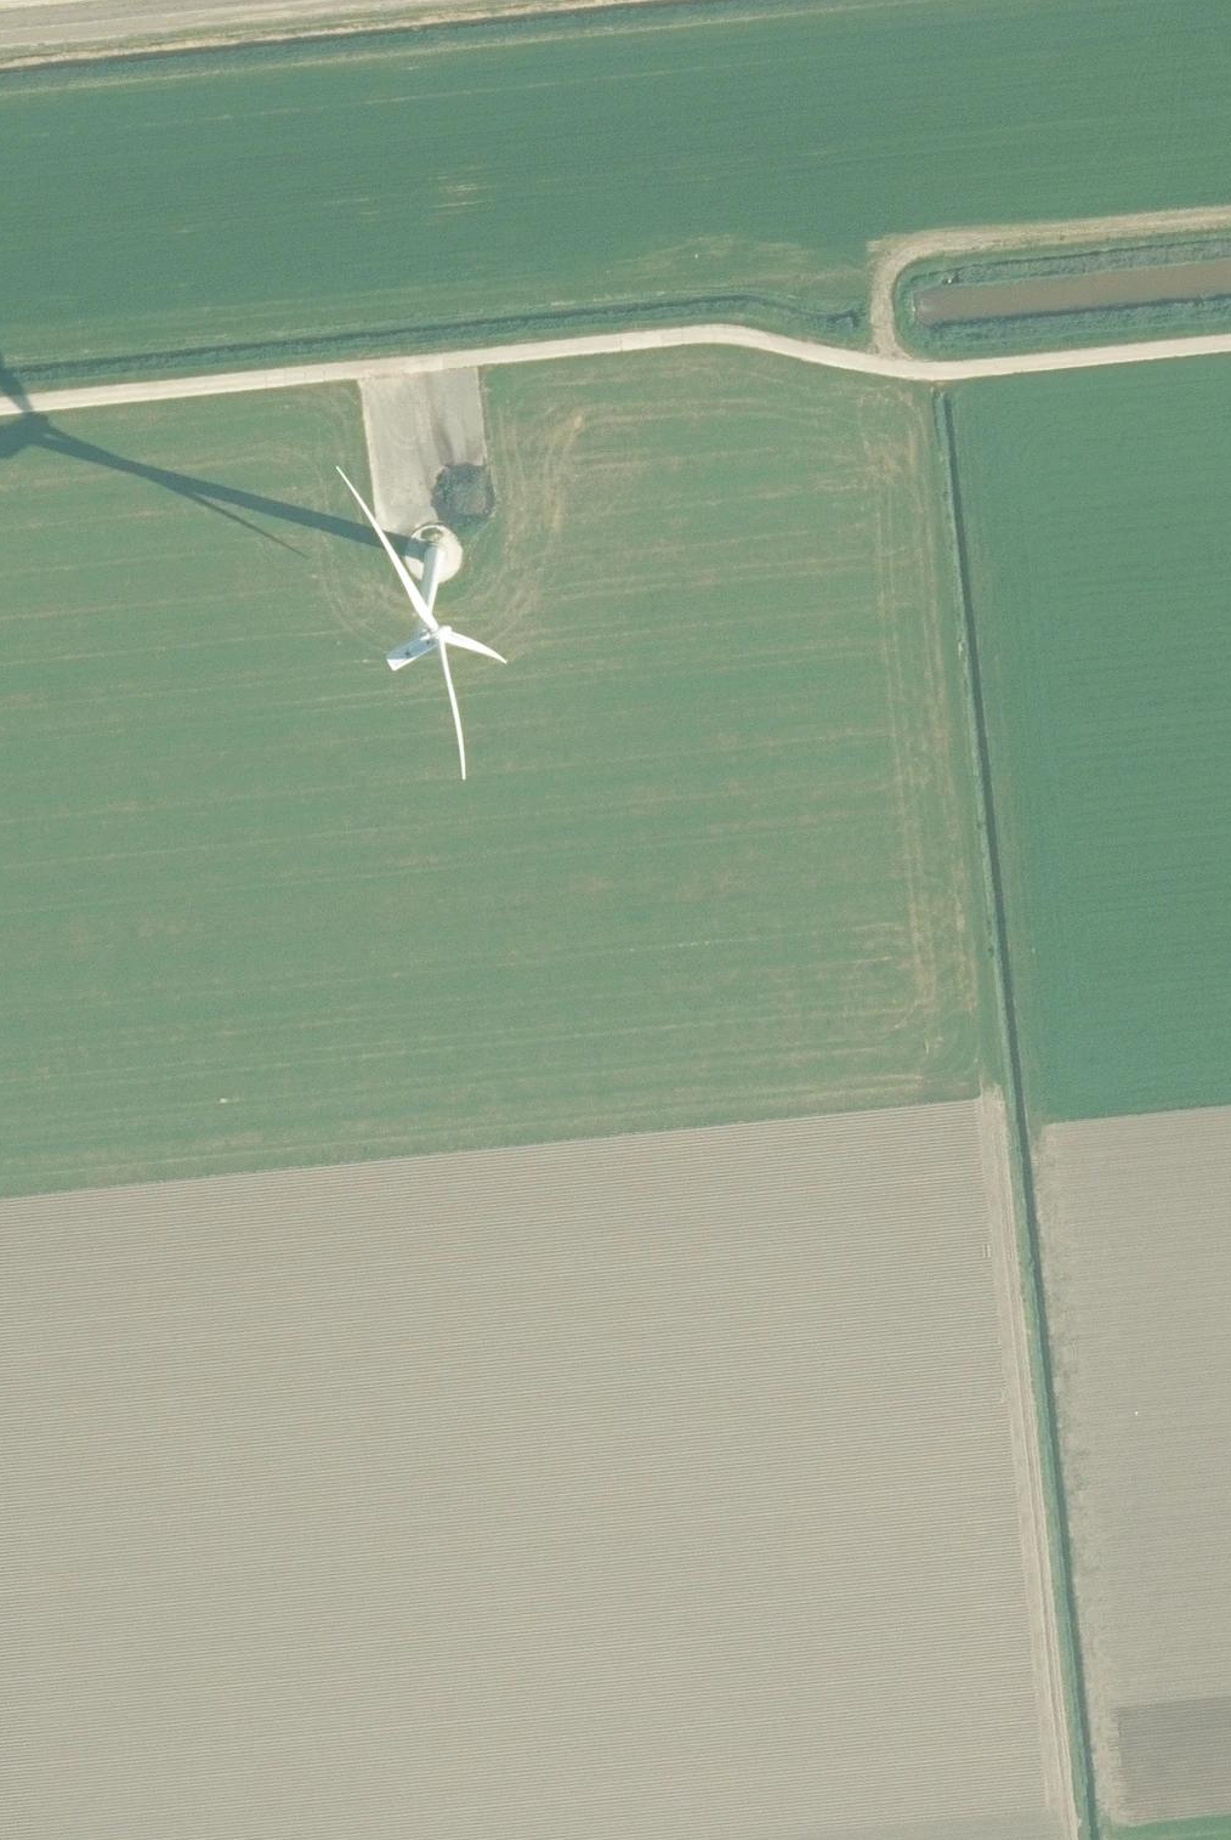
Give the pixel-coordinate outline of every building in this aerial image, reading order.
[(437,546),(433,545),(429,546),(426,548),(424,551),(423,555),(424,559),(426,563),(429,565),(433,566),(437,565),(440,563),(443,559),(443,555),(443,551),(440,548),(437,546)]
